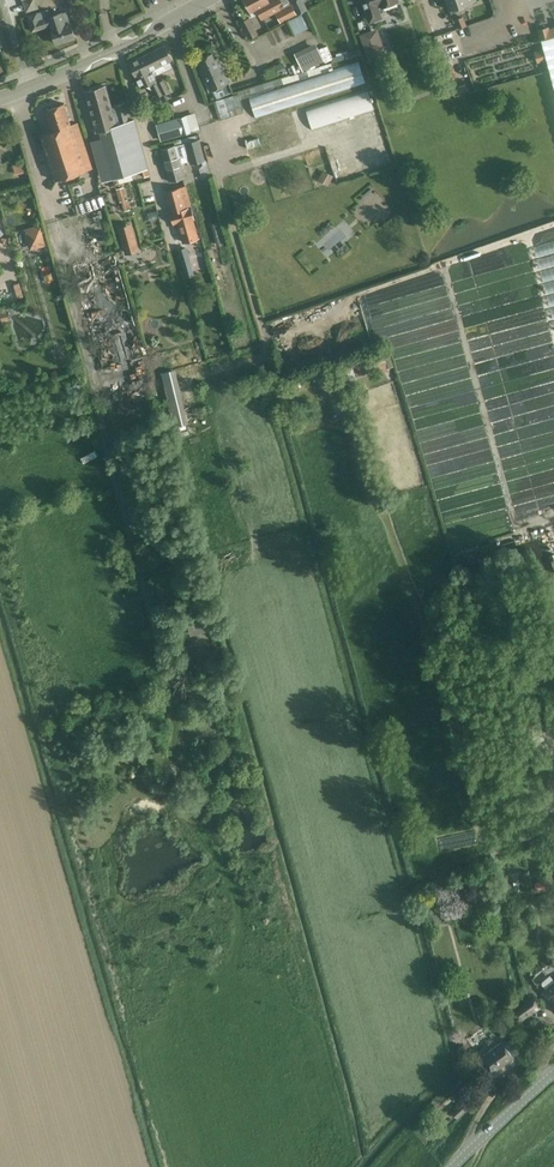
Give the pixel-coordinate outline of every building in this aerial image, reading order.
[(26,12),(39,7),(37,0),(22,0),(26,12)] [(291,4),(288,0),(243,0),(247,7),(250,12),(252,16),(259,13),(262,18),(291,4)] [(307,10),(302,0),(291,0),(299,15),(307,10)] [(363,5),(369,22),(381,18),(377,5),(380,4),(381,7),(398,1),(398,0),(362,0),(363,5)] [(449,10),(476,0),(446,0),(449,10)] [(291,5),(276,13),(280,22),(296,14),(291,5)] [(75,38),(71,26),(70,21),(65,23),(61,10),(50,14),(48,9),(37,12),(37,11),(27,14),(32,31),(50,25),(56,43),(75,38)] [(305,12),(288,20),(291,27),(294,34),(303,30),(312,26),(305,12)] [(462,17),(455,20),(457,24),(459,28),(466,25),(464,21),(462,17)] [(240,22),(249,39),(257,35),(249,18),(240,22)] [(387,56),(377,28),(359,35),(369,63),(387,56)] [(541,40),(543,49),(546,59),(551,77),(553,76),(553,37),(541,40)] [(496,65),(529,56),(524,39),(492,48),(496,65)] [(316,42),(294,53),(302,71),(325,61),(316,42)] [(155,75),(172,67),(169,61),(171,60),(164,46),(144,55),(155,75)] [(346,53),(345,53),(345,54),(347,58),(362,54),(360,48),(346,53)] [(213,90),(214,90),(217,98),(233,91),(229,83),(226,75),(218,58),(215,59),(212,53),(198,59),(213,90)] [(157,97),(162,94),(163,94),(158,82),(155,75),(144,55),(129,63),(141,87),(149,83),(151,86),(152,86),(157,97)] [(256,118),(365,82),(359,63),(250,98),(256,118)] [(328,64),(323,65),(250,88),(252,94),(283,83),(283,85),(322,73),(321,69),(332,66),(331,63),(328,64)] [(163,94),(168,91),(163,80),(158,82),(163,94)] [(85,91),(89,103),(96,131),(99,130),(112,178),(147,168),(134,120),(116,125),(105,86),(85,91)] [(369,91),(306,111),(311,128),(374,109),(369,91)] [(245,113),(238,93),(234,94),(214,101),(219,120),(245,113)] [(52,107),(73,174),(92,168),(77,123),(71,125),(64,103),(52,107)] [(118,120),(128,117),(124,104),(115,106),(118,120)] [(55,180),(73,174),(52,107),(44,110),(51,131),(40,135),(44,146),(55,180)] [(159,129),(162,141),(198,130),(193,113),(160,123),(162,128),(159,129)] [(170,181),(184,177),(179,158),(189,156),(191,163),(205,159),(199,138),(175,145),(160,149),(170,181)] [(13,166),(15,175),(27,172),(25,163),(13,166)] [(328,185),(334,176),(323,170),(318,180),(328,185)] [(117,188),(123,211),(131,209),(124,186),(117,188)] [(191,206),(185,186),(166,191),(171,212),(191,206)] [(90,211),(106,206),(101,194),(86,199),(90,211)] [(378,194),(354,214),(364,225),(387,205),(378,194)] [(237,203),(233,204),(236,214),(242,213),(240,208),(239,209),(237,203)] [(156,211),(147,213),(149,220),(158,218),(156,211)] [(217,246),(228,243),(221,221),(210,224),(217,246)] [(42,224),(23,228),(29,250),(48,245),(42,224)] [(227,249),(220,251),(224,265),(231,263),(227,249)] [(73,265),(102,367),(143,355),(114,253),(73,265)] [(35,339),(31,319),(13,322),(18,343),(35,339)] [(157,360),(151,369),(158,374),(164,364),(157,360)] [(77,374),(72,375),(75,385),(80,383),(77,374)] [(353,406),(354,410),(360,408),(355,396),(345,401),(348,408),(353,406)] [(536,891),(551,888),(549,879),(535,882),(536,891)] [(438,897),(433,899),(436,908),(442,906),(438,897)] [(445,913),(437,915),(433,916),(435,924),(447,922),(445,913)] [(543,992),(553,1006),(553,983),(543,992)] [(521,1020),(541,1006),(532,995),(513,1009),(521,1020)] [(519,1021),(509,1029),(514,1035),(524,1027),(519,1021)] [(493,1041),(499,1037),(493,1029),(487,1033),(493,1041)] [(494,1071),(513,1057),(502,1041),(483,1055),(494,1071)] [(457,1118),(469,1107),(463,1101),(452,1112),(457,1118)]
